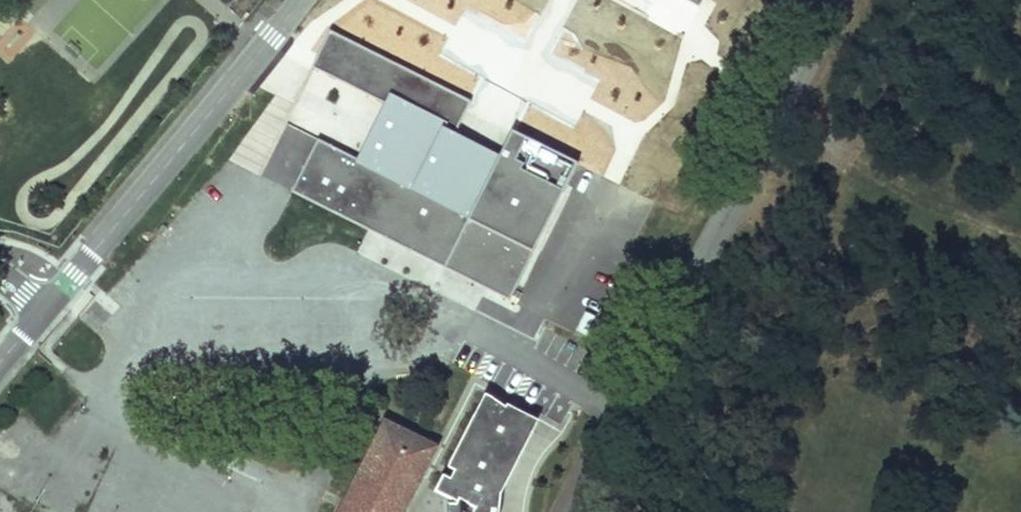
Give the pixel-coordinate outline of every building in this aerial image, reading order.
[(475,97),(331,28),(262,173),(429,252),(510,291),(571,162),(511,134),(500,156),(456,135),(475,97)] [(343,511),(403,511),(435,450),(386,425),(343,511)]
